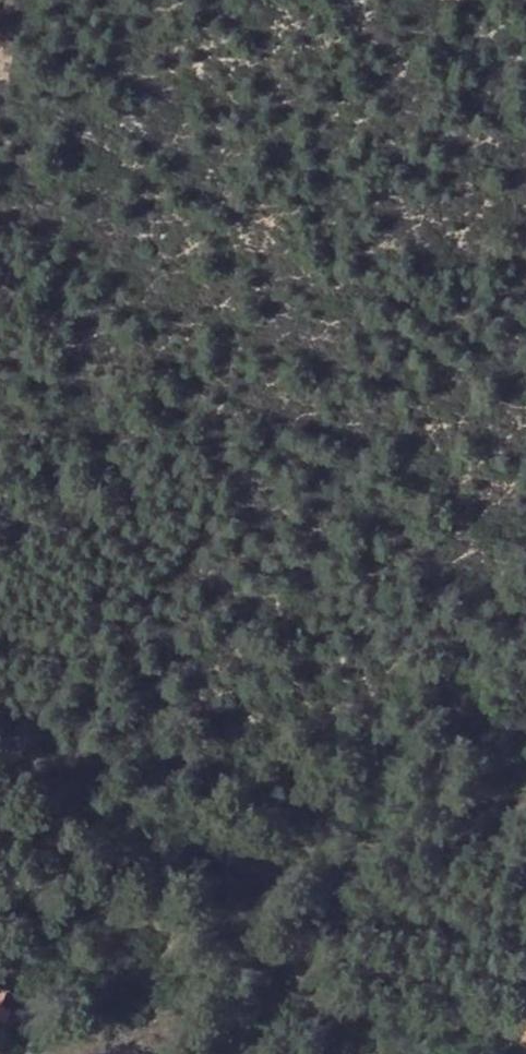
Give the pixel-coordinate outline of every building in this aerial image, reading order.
[(56,1004),(45,999),(42,1013),(52,1013),(56,1004)]
